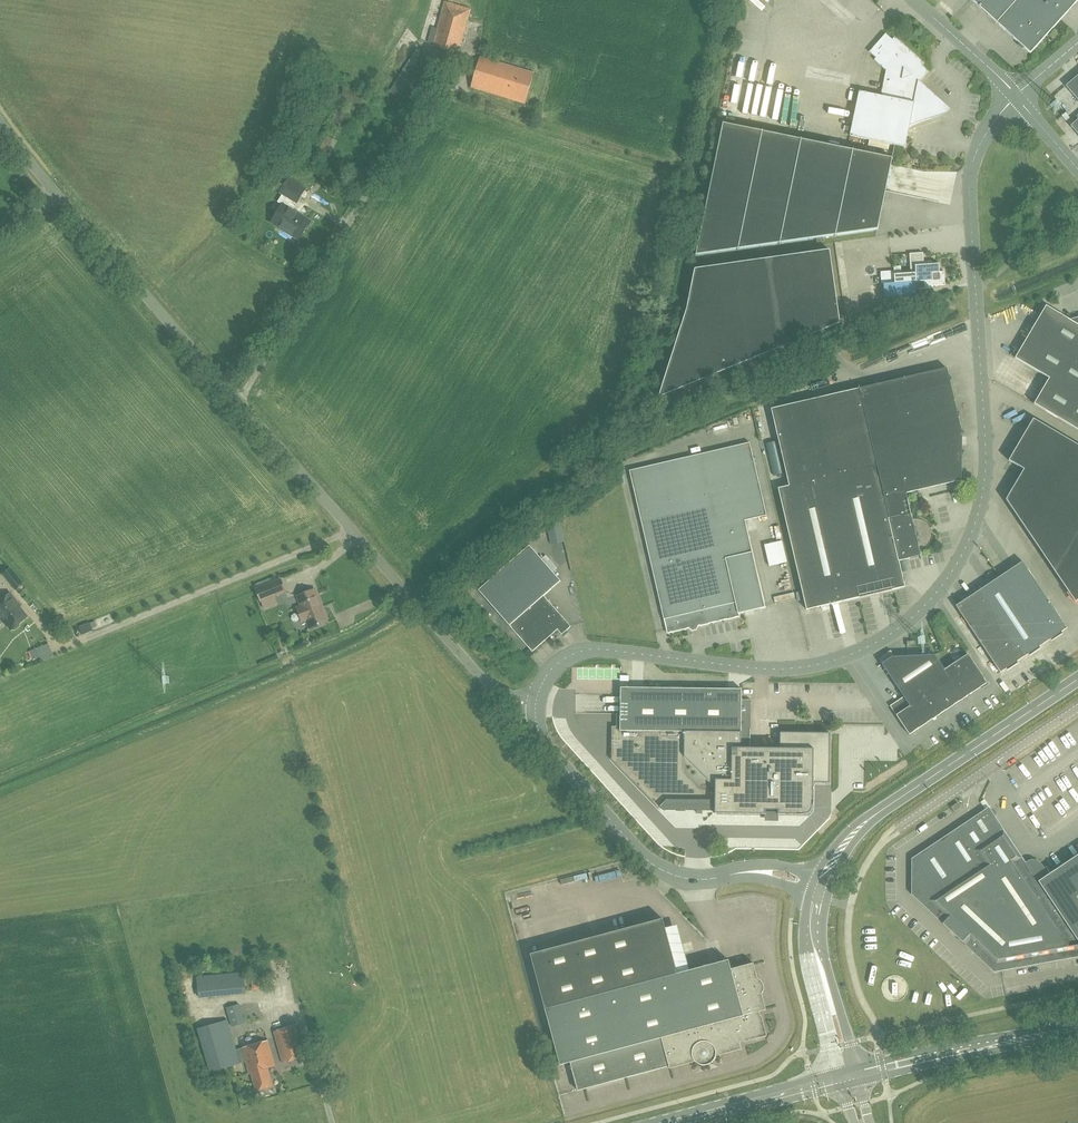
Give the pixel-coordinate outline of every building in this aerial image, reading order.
[(991,18),(1030,53),(1077,0),(972,0),(991,18)] [(427,42),(433,44),(432,46),(459,53),(471,9),(445,2),(436,31),(430,30),(427,42)] [(924,63),(894,37),(892,39),(886,33),(869,52),(876,58),(874,60),(886,70),(881,96),(859,91),(850,136),(905,147),(910,125),(942,114),(945,104),(919,81),(928,71),(921,65),(924,63)] [(534,73),(480,57),(471,87),(525,103),(534,73)] [(1066,86),(1077,100),(1077,75),(1066,86)] [(350,114),(341,110),(334,126),(343,130),(350,114)] [(892,158),(723,123),(696,255),(878,229),(892,158)] [(330,159),(338,141),(329,137),(321,155),(330,159)] [(299,239),(310,222),(289,208),(293,201),(297,203),(306,189),(289,178),(280,193),(282,194),(278,202),(282,205),(271,222),(299,239)] [(840,323),(830,250),(695,269),(687,309),(659,398),(840,323)] [(923,253),(910,253),(911,273),(918,273),(919,289),(926,289),(933,288),(933,286),(945,285),(944,271),(940,272),(939,264),(932,264),(932,261),(924,262),(923,253)] [(895,283),(883,284),(884,298),(919,296),(919,289),(918,273),(911,273),(894,274),(895,283)] [(1015,358),(1049,378),(1034,404),(1077,429),(1077,317),(1069,319),(1046,305),(1015,358)] [(915,531),(911,513),(906,493),(962,480),(962,434),(956,408),(947,368),(912,376),(877,384),(842,392),(806,400),(771,409),(781,449),(789,485),(778,488),(806,609),(905,586),(899,561),(921,555),(917,537),(916,531),(915,531)] [(1033,418),(1009,460),(1024,469),(1006,499),(1075,602),(1077,600),(1077,445),(1033,418)] [(630,471),(646,542),(667,633),(740,616),(739,613),(765,607),(745,520),(767,515),(750,442),(630,471)] [(787,562),(782,540),(764,545),(769,566),(787,562)] [(562,635),(571,626),(544,596),(561,581),(529,545),(478,590),(532,652),(557,630),(562,635)] [(1004,574),(1048,641),(1067,628),(1023,561),(1004,574)] [(10,568),(3,574),(16,589),(23,584),(10,568)] [(1048,641),(1004,574),(978,591),(1003,628),(1023,657),(1048,641)] [(256,584),(257,587),(256,587),(260,602),(287,592),(281,578),(270,582),(269,579),(256,584)] [(301,605),(297,607),(298,611),(301,618),(303,623),(307,621),(310,628),(327,622),(320,606),(321,605),(315,589),(297,596),(301,605)] [(1003,628),(978,591),(956,605),(981,643),(1003,628)] [(4,622),(5,621),(12,629),(15,629),(19,626),(20,623),(27,617),(19,607),(20,606),(20,605),(10,593),(1,601),(0,601),(0,617),(4,622)] [(1003,628),(981,643),(1000,672),(1023,657),(1003,628)] [(935,654),(892,656),(882,663),(903,696),(890,705),(909,734),(987,683),(968,654),(945,669),(935,654)] [(612,726),(611,759),(659,809),(661,807),(663,810),(669,805),(712,806),(712,811),(715,811),(715,813),(765,814),(765,809),(765,805),(778,805),(778,809),(778,814),(804,814),(804,813),(806,813),(808,813),(810,812),(811,810),(812,808),(812,805),(813,805),(813,782),(829,783),(830,733),(780,732),(780,748),(741,748),(742,729),(750,729),(751,700),(742,699),(742,689),(621,687),(620,726),(612,726)] [(954,812),(961,807),(958,803),(951,807),(954,812)] [(910,896),(937,921),(940,919),(950,929),(948,931),(953,935),(955,933),(964,942),(961,945),(990,971),(1075,956),(1077,955),(1077,854),(1045,876),(1045,875),(1040,868),(1037,865),(1030,861),(1028,861),(1026,861),(1024,862),(1023,863),(986,807),(909,858),(910,896)] [(574,885),(583,883),(581,877),(554,885),(558,896),(575,890),(574,885)] [(533,897),(546,894),(545,888),(536,890),(536,889),(520,892),(523,905),(535,902),(533,897)] [(534,923),(540,946),(583,935),(577,911),(534,923)] [(530,954),(545,1009),(560,1065),(570,1062),(578,1090),(669,1066),(669,1068),(695,1061),(699,1064),(703,1065),(707,1065),(711,1063),(714,1060),(715,1056),(741,1049),(739,1042),(744,1041),(744,1042),(767,1036),(761,1015),(760,1015),(759,1011),(766,1009),(753,963),(731,969),(728,959),(677,973),(662,918),(530,954)] [(680,922),(668,925),(676,953),(687,950),(680,922)] [(244,972),(196,977),(198,998),(246,993),(244,972)] [(892,992),(904,989),(903,983),(891,986),(892,992)] [(232,1027),(245,1023),(240,1004),(226,1008),(232,1027)] [(268,1068),(275,1066),(268,1040),(236,1049),(227,1020),(198,1028),(211,1071),(242,1062),(241,1059),(245,1058),(249,1073),(251,1072),(256,1091),(273,1086),(268,1068)] [(305,1058),(296,1025),(275,1031),(283,1063),(305,1058)]
